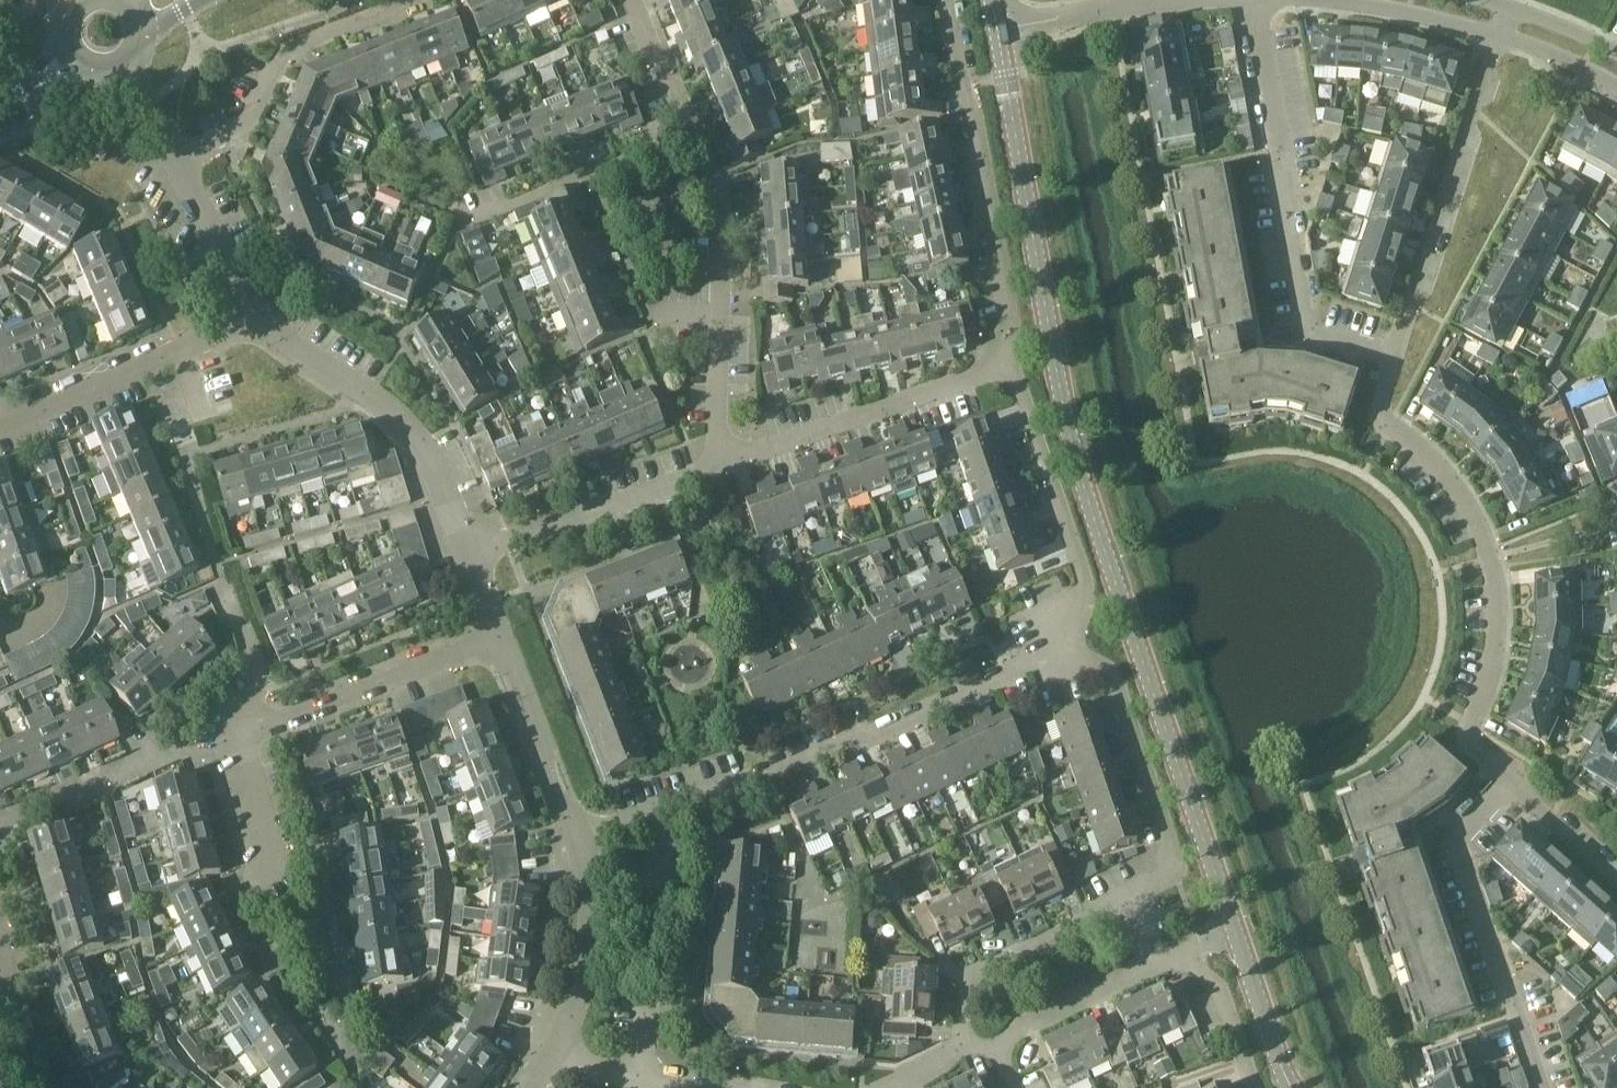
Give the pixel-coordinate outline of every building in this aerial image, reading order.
[(492,0),(466,0),(482,38),(505,29),(492,0)] [(518,0),(492,0),(505,29),(526,19),(518,0)] [(544,0),(518,0),(526,19),(548,9),(544,0)] [(548,9),(568,0),(544,0),(548,9)] [(713,6),(724,2),(723,0),(662,0),(666,9),(672,7),(677,20),(713,6)] [(794,0),(791,0),(785,2),(785,3),(792,18),(800,15),(794,0)] [(821,8),(833,1),(833,0),(816,0),(821,8)] [(863,6),(866,29),(930,20),(929,10),(913,12),(911,0),(908,0),(873,5),(863,6)] [(785,3),(776,7),(782,22),(792,18),(785,3)] [(677,37),(680,45),(722,28),(713,6),(677,20),(683,35),(677,37)] [(432,20),(453,72),(461,69),(455,56),(470,50),(454,11),(432,20)] [(600,13),(578,22),(583,34),(605,24),(600,13)] [(444,75),(453,72),(432,20),(410,29),(425,68),(439,62),(444,75)] [(930,20),(866,29),(869,52),(917,46),(916,33),(931,31),(930,20)] [(1140,59),(1144,59),(1144,57),(1186,49),(1181,22),(1134,31),(1140,59)] [(722,28),(680,45),(683,53),(689,50),(698,72),(707,69),(703,61),(738,47),(733,34),(726,38),(722,28)] [(412,73),(425,68),(410,29),(388,37),(409,90),(417,86),(412,73)] [(793,50),(802,46),(796,30),(786,34),(793,50)] [(611,41),(607,31),(596,36),(601,46),(611,41)] [(1220,43),(1234,40),(1232,31),(1218,33),(1220,43)] [(1338,71),(1341,37),(1316,35),(1314,69),(1338,71)] [(401,93),(409,90),(388,37),(366,46),(382,85),(395,80),(401,93)] [(1362,72),(1364,38),(1341,37),(1338,71),(1362,72)] [(1383,77),(1390,43),(1366,38),(1364,38),(1362,72),(1383,77)] [(1236,50),(1234,40),(1220,43),(1222,52),(1236,50)] [(1390,43),(1383,77),(1381,89),(1400,93),(1399,97),(1400,97),(1413,47),(1390,43)] [(366,46),(344,55),(360,94),(365,107),(373,104),(368,91),(382,85),(366,46)] [(712,83),(748,69),(739,46),(738,47),(703,61),(707,69),(712,83)] [(869,52),(872,75),(936,67),(935,57),(919,59),(917,46),(869,52)] [(1413,47),(1400,97),(1421,104),(1422,104),(1422,101),(1437,55),(1413,47)] [(551,56),(555,65),(570,58),(566,49),(551,56)] [(1144,57),(1144,59),(1148,83),(1191,75),(1186,49),(1144,57)] [(800,54),(806,70),(816,67),(809,50),(800,54)] [(338,102),(360,94),(344,55),(306,70),(338,102)] [(1449,59),(1437,55),(1422,101),(1445,109),(1449,95),(1450,95),(1456,77),(1460,78),(1466,60),(1450,55),(1449,59)] [(538,72),(555,65),(551,56),(534,63),(538,72)] [(816,67),(806,70),(813,86),(822,83),(816,67)] [(936,67),(872,75),(875,99),(924,93),(922,80),(938,78),(936,67)] [(508,75),(512,84),(527,77),(522,68),(508,75)] [(757,90),(748,69),(712,83),(718,97),(712,100),(715,107),(757,90)] [(329,124),(338,102),(306,70),(290,108),(329,124)] [(495,92),(512,84),(508,75),(491,83),(495,92)] [(1148,83),(1153,109),(1195,101),(1191,75),(1148,83)] [(614,86),(593,95),(607,130),(621,125),(624,131),(644,123),(626,79),(613,85),(614,86)] [(1230,95),(1244,92),(1242,82),(1228,85),(1230,95)] [(459,86),(465,100),(475,89),(470,84),(465,83),(459,86)] [(766,113),(757,90),(715,107),(718,116),(724,113),(730,127),(766,113)] [(1244,92),(1230,95),(1232,104),(1246,101),(1244,92)] [(924,93),(875,99),(880,131),(899,128),(898,121),(943,115),(941,103),(926,105),(924,93)] [(545,103),(549,113),(563,148),(577,143),(580,149),(588,146),(571,104),(567,94),(545,103)] [(593,95),(571,104),(588,146),(595,143),(593,136),(607,130),(593,95)] [(441,106),(448,123),(460,109),(457,100),(441,106)] [(1153,109),(1158,135),(1200,127),(1195,101),(1153,109)] [(342,130),(329,124),(290,108),(281,130),(320,146),(325,133),(339,138),(342,130)] [(1585,165),(1606,127),(1596,122),(1597,118),(1580,109),(1571,126),(1574,127),(1561,152),(1585,165)] [(1323,124),(1333,126),(1335,112),(1326,110),(1323,124)] [(1335,112),(1333,126),(1342,128),(1345,114),(1335,112)] [(549,113),(527,122),(544,163),(552,160),(549,154),(563,148),(549,113)] [(775,135),(766,113),(730,127),(736,141),(729,144),(738,164),(764,154),(759,142),(775,135)] [(1250,127),(1248,118),(1234,120),(1236,130),(1250,127)] [(1363,132),(1372,134),(1375,120),(1365,118),(1363,132)] [(1375,120),(1372,134),(1382,136),(1384,122),(1375,120)] [(527,122),(505,131),(519,166),(533,160),(536,167),(544,163),(527,122)] [(904,144),(907,156),(951,146),(949,138),(943,140),(939,124),(885,137),(888,147),(904,144)] [(1411,141),(1414,127),(1405,126),(1402,140),(1411,141)] [(1205,154),(1200,127),(1158,135),(1163,161),(1205,154)] [(1414,127),(1411,141),(1421,143),(1424,129),(1414,127)] [(1616,161),(1616,133),(1606,127),(1585,165),(1607,177),(1608,177),(1616,161)] [(448,137),(443,128),(427,135),(431,144),(448,137)] [(265,167),(310,168),(320,146),(281,130),(265,167)] [(470,144),(487,186),(508,178),(505,172),(519,166),(505,131),(470,144)] [(1390,144),(1381,170),(1422,183),(1426,173),(1429,174),(1436,155),(1417,149),(1416,152),(1390,144)] [(821,163),(853,162),(850,145),(821,146),(821,163)] [(892,174),(894,183),(950,171),(946,156),(953,155),(951,146),(907,156),(910,170),(892,174)] [(1338,146),(1335,155),(1348,159),(1351,150),(1338,146)] [(1345,169),(1348,159),(1335,155),(1332,164),(1345,169)] [(1608,177),(1616,184),(1616,161),(1608,177)] [(21,178),(0,165),(0,213),(1,213),(21,178)] [(319,190),(310,168),(265,167),(280,205),(319,190)] [(756,187),(757,194),(802,191),(800,167),(762,170),(763,186),(756,187)] [(844,170),(846,187),(856,187),(854,169),(844,170)] [(1422,183),(1381,170),(1373,195),(1414,208),(1422,183)] [(950,171),(894,183),(886,185),(889,196),(915,190),(917,202),(961,192),(960,185),(953,186),(950,171)] [(1255,339),(1224,174),(1167,185),(1171,203),(1176,202),(1179,221),(1174,222),(1181,258),(1186,257),(1189,276),(1184,277),(1191,312),(1196,311),(1199,330),(1195,331),(1198,350),(1208,348),(1212,368),(1202,370),(1212,427),(1231,424),(1230,419),(1249,415),(1250,420),(1269,417),(1268,412),(1287,414),(1286,418),(1305,424),(1306,419),(1325,425),(1323,429),(1341,435),(1359,380),(1305,363),(1258,360),(1240,363),(1237,343),(1255,339)] [(1567,191),(1577,180),(1570,174),(1560,184),(1567,191)] [(22,226),(43,190),(21,178),(1,213),(22,226)] [(1577,180),(1567,191),(1575,197),(1584,187),(1577,180)] [(1533,204),(1528,213),(1566,234),(1579,210),(1554,196),(1556,193),(1539,184),(1530,202),(1533,204)] [(535,203),(514,212),(519,225),(525,223),(533,244),(578,226),(573,214),(588,208),(579,186),(553,197),(557,208),(540,215),(535,203)] [(856,187),(846,187),(847,205),(857,204),(856,187)] [(43,190),(22,226),(44,238),(64,202),(57,198),(58,196),(57,193),(48,188),(45,188),(44,191),(43,190)] [(403,197),(381,188),(378,195),(400,204),(403,197)] [(325,204),(319,190),(280,205),(289,227),(328,212),(341,207),(338,199),(325,204)] [(764,203),(765,218),(804,215),(802,191),(757,194),(757,203),(764,203)] [(902,220),(904,230),(960,217),(957,203),(963,201),(961,192),(917,202),(920,216),(902,220)] [(1414,208),(1373,195),(1365,221),(1373,224),(1374,223),(1406,233),(1414,208)] [(1322,196),(1319,205),(1332,209),(1335,200),(1322,196)] [(87,216),(64,202),(44,238),(66,251),(87,216)] [(1329,219),(1332,209),(1319,205),(1316,214),(1329,219)] [(1596,217),(1603,223),(1613,213),(1605,206),(1596,217)] [(304,265),(337,234),(328,212),(289,227),(304,265)] [(1528,213),(1516,236),(1553,257),(1566,234),(1528,213)] [(1613,213),(1603,223),(1610,230),(1616,222),(1616,217),(1613,213)] [(760,234),(760,242),(805,238),(804,215),(765,218),(767,233),(760,234)] [(850,234),(859,234),(858,216),(844,217),(845,235),(850,234)] [(960,217),(904,230),(906,240),(925,236),(928,248),(972,238),(970,231),(963,232),(960,217)] [(1373,224),(1366,247),(1366,248),(1398,258),(1406,233),(1374,223),(1373,224)] [(578,226),(533,244),(542,266),(602,242),(598,232),(583,238),(578,226)] [(479,228),(461,235),(474,267),(492,260),(479,228)] [(364,291),(380,252),(385,240),(372,234),(364,230),(358,243),(342,281),(364,291)] [(408,249),(385,300),(408,310),(424,271),(410,265),(414,255),(417,257),(426,238),(416,233),(409,249),(408,249)] [(342,281),(358,243),(337,234),(304,265),(342,281)] [(859,234),(850,234),(851,252),(861,251),(859,234)] [(83,276),(121,259),(111,236),(73,252),(83,276)] [(1516,236),(1503,260),(1541,280),(1553,257),(1516,236)] [(768,250),(769,266),(807,263),(805,238),(760,242),(761,251),(768,250)] [(974,247),(972,238),(928,248),(931,263),(914,266),(916,277),(970,264),(967,249),(974,247)] [(542,266),(551,288),(596,270),(591,257),(605,251),(602,242),(542,266)] [(1601,242),(1597,250),(1609,257),(1614,248),(1601,242)] [(1366,248),(1366,247),(1358,244),(1349,270),(1390,283),(1398,258),(1366,248)] [(394,258),(380,252),(364,291),(385,300),(408,249),(399,245),(394,258)] [(878,250),(867,251),(869,262),(879,260),(878,250)] [(1605,265),(1609,257),(1597,250),(1592,259),(1605,265)] [(1311,256),(1313,265),(1327,263),(1325,253),(1311,256)] [(12,271),(22,276),(31,260),(22,255),(12,271)] [(93,300),(131,284),(121,259),(83,276),(93,300)] [(31,260),(22,276),(31,282),(40,266),(31,260)] [(1503,260),(1491,283),(1529,303),(1541,280),(1503,260)] [(807,263),(769,266),(770,280),(764,281),(765,303),(794,301),(793,288),(809,286),(807,263)] [(1328,272),(1327,263),(1313,265),(1314,275),(1328,272)] [(551,288),(559,310),(619,286),(615,276),(600,281),(596,270),(551,288)] [(1390,283),(1349,270),(1341,296),(1382,309),(1390,283)] [(40,288),(46,297),(62,287),(56,278),(40,288)] [(1491,283),(1478,306),(1516,326),(1529,303),(1491,283)] [(102,322),(140,305),(131,284),(93,300),(102,322)] [(30,304),(36,294),(19,285),(14,295),(30,304)] [(559,310),(568,333),(613,314),(608,301),(623,295),(619,286),(559,310)] [(62,287),(46,297),(53,306),(68,296),(62,287)] [(1572,297),(1584,303),(1589,295),(1576,288),(1572,297)] [(809,296),(812,310),(819,309),(825,299),(823,293),(809,296)] [(1584,303),(1572,297),(1567,305),(1580,312),(1584,303)] [(959,313),(935,318),(944,362),(954,360),(952,354),(968,350),(964,334),(977,331),(971,303),(957,306),(959,313)] [(140,305),(102,322),(112,345),(150,329),(140,305)] [(917,305),(908,307),(912,323),(920,361),(936,357),(937,364),(944,362),(935,318),(921,321),(917,305)] [(1503,350),(1516,326),(1478,306),(1465,330),(1503,350)] [(912,323),(908,307),(898,310),(901,326),(889,329),(899,373),(908,371),(906,364),(920,361),(912,323)] [(483,321),(486,319),(481,312),(470,319),(475,326),(481,322),(483,321)] [(427,355),(475,326),(470,319),(458,326),(450,313),(414,335),(427,355)] [(69,336),(80,331),(73,314),(62,319),(69,336)] [(613,314),(568,333),(577,355),(587,351),(637,331),(633,319),(618,325),(613,314)] [(899,373),(889,329),(875,332),(871,315),(862,318),(866,334),(874,372),(890,368),(891,375),(899,373)] [(28,326),(44,364),(68,354),(52,316),(28,326)] [(855,337),(842,340),(852,384),(862,382),(860,375),(874,372),(866,334),(862,318),(852,320),(855,337)] [(21,373),(44,364),(28,326),(5,335),(21,373)] [(475,326),(427,355),(439,375),(475,354),(467,341),(479,334),(475,326)] [(817,328),(829,382),(844,379),(845,385),(852,384),(842,340),(830,343),(826,326),(817,328)] [(816,327),(793,333),(803,379),(819,375),(821,384),(829,382),(817,328),(816,327)] [(87,348),(80,331),(69,336),(76,352),(87,348)] [(789,382),(803,379),(793,333),(781,336),(783,344),(771,347),(775,363),(762,366),(769,394),(790,389),(789,382)] [(1547,343),(1559,350),(1564,341),(1551,334),(1547,343)] [(21,373),(5,335),(0,337),(0,382),(21,373)] [(1555,358),(1559,350),(1547,343),(1542,351),(1555,358)] [(1477,358),(1485,363),(1492,351),(1484,346),(1477,358)] [(523,351),(508,360),(508,361),(521,382),(533,374),(523,351)] [(1501,355),(1492,351),(1485,363),(1494,368),(1501,355)] [(452,396),(499,366),(495,359),(483,366),(475,354),(439,375),(452,396)] [(504,354),(495,359),(499,366),(508,361),(508,360),(504,354)] [(504,374),(499,366),(452,396),(464,416),(500,395),(492,381),(504,374)] [(1424,408),(1445,423),(1465,394),(1470,388),(1444,369),(1424,408)] [(1558,392),(1568,383),(1559,373),(1550,382),(1558,392)] [(1535,391),(1542,398),(1552,389),(1546,381),(1535,391)] [(630,383),(622,387),(643,433),(644,437),(667,428),(650,390),(635,396),(630,383)] [(600,396),(606,409),(617,433),(623,447),(644,437),(643,433),(622,387),(600,396)] [(1559,396),(1552,389),(1542,398),(1548,405),(1559,396)] [(1461,433),(1464,436),(1466,433),(1486,409),(1465,394),(1445,423),(1461,433)] [(587,402),(579,405),(591,433),(601,456),(623,447),(617,433),(606,409),(593,415),(587,402)] [(1466,433),(1464,436),(1480,454),(1502,433),(1512,425),(1492,403),(1486,409),(1466,433)] [(576,422),(563,428),(565,433),(579,465),(601,456),(591,433),(579,405),(570,409),(576,422)] [(1562,405),(1551,410),(1557,425),(1568,420),(1562,405)] [(496,414),(491,407),(478,414),(483,422),(496,414)] [(96,434),(102,447),(135,433),(140,431),(130,408),(92,424),(81,429),(85,439),(96,434)] [(543,420),(535,424),(539,433),(557,475),(579,465),(565,433),(563,428),(549,434),(543,420)] [(896,427),(915,478),(938,471),(925,435),(911,440),(905,423),(896,427)] [(533,440),(520,446),(536,484),(557,475),(539,433),(535,424),(527,427),(533,440)] [(338,433),(337,434),(348,473),(351,485),(377,478),(375,471),(372,459),(378,457),(373,440),(367,442),(362,427),(353,429),(352,427),(349,425),(339,428),(338,431),(338,433)] [(960,460),(1012,443),(1009,433),(993,439),(988,425),(952,437),(960,460)] [(1502,433),(1480,454),(1496,472),(1531,446),(1520,433),(1512,425),(1502,433)] [(914,479),(915,478),(896,427),(887,430),(893,446),(880,451),(892,487),(896,497),(918,489),(914,479)] [(135,433),(102,447),(112,470),(150,454),(141,433),(140,431),(135,433)] [(1616,475),(1616,431),(1600,438),(1598,435),(1584,441),(1596,470),(1609,465),(1614,476),(1616,475)] [(314,440),(325,480),(348,473),(337,434),(328,436),(327,433),(326,432),(315,435),(314,438),(314,440)] [(494,490),(509,483),(497,456),(498,455),(489,433),(471,441),(476,454),(473,456),(482,477),(486,476),(492,491),(494,490)] [(852,442),(870,494),(892,487),(880,451),(866,456),(860,439),(852,442)] [(325,480),(314,440),(289,448),(300,487),(325,480)] [(64,463),(74,459),(68,442),(58,446),(64,463)] [(847,502),(870,494),(852,442),(842,445),(848,462),(835,467),(847,502)] [(968,483),(1004,471),(999,457),(1016,452),(1012,443),(960,460),(968,483)] [(33,449),(43,478),(48,476),(58,472),(48,444),(33,449)] [(1569,459),(1582,453),(1579,444),(1565,450),(1569,459)] [(266,454),(265,454),(276,494),(278,501),(302,494),(300,487),(289,448),(281,450),(280,447),(278,446),(267,449),(266,451),(266,454)] [(520,446),(498,455),(497,456),(509,483),(513,494),(536,484),(520,446)] [(1531,446),(1496,472),(1508,493),(1538,476),(1538,477),(1546,473),(1531,446)] [(372,459),(375,471),(400,464),(397,452),(378,457),(372,459)] [(1582,453),(1569,459),(1573,467),(1586,462),(1582,453)] [(150,454),(112,470),(102,474),(112,497),(121,493),(159,477),(150,454)] [(241,461),(252,501),(276,494),(265,454),(241,461)] [(825,510),(847,502),(835,467),(822,471),(816,455),(807,458),(825,510)] [(804,517),(825,510),(807,458),(798,461),(804,477),(790,482),(792,489),(802,518),(804,517)] [(80,476),(74,459),(64,463),(70,480),(80,476)] [(219,468),(217,468),(228,508),(252,501),(241,461),(233,464),(232,461),(230,460),(219,463),(218,465),(219,468)] [(13,488),(4,464),(0,466),(0,493),(13,488)] [(400,464),(375,471),(377,478),(379,485),(404,478),(400,464)] [(976,505),(1028,487),(1025,478),(1008,484),(1004,471),(968,483),(976,505)] [(48,476),(54,494),(64,490),(58,472),(48,476)] [(1562,491),(1553,473),(1548,476),(1546,473),(1538,477),(1538,476),(1508,493),(1520,515),(1564,497),(1562,491)] [(806,524),(804,517),(802,518),(792,489),(779,493),(773,476),(764,480),(783,532),(806,524)] [(169,500),(159,477),(121,493),(131,516),(169,500)] [(408,490),(404,478),(379,485),(383,497),(408,490)] [(759,540),(783,532),(764,480),(755,483),(761,499),(747,504),(759,540)] [(983,527),(1019,515),(1014,502),(1031,496),(1028,487),(976,505),(983,527)] [(0,493),(0,519),(21,512),(13,488),(0,493)] [(80,511),(91,506),(85,489),(74,493),(80,511)] [(412,503),(408,490),(383,497),(386,510),(412,503)] [(179,523),(169,500),(131,516),(141,540),(179,523)] [(64,523),(75,520),(69,503),(59,507),(64,523)] [(97,524),(91,506),(80,511),(86,527),(97,524)] [(340,512),(343,523),(361,518),(358,507),(340,512)] [(29,535),(40,532),(32,508),(21,512),(0,519),(0,546),(29,535)] [(389,519),(393,532),(418,525),(414,511),(389,519)] [(991,550),(1043,532),(1040,523),(1023,529),(1019,515),(983,527),(991,550)] [(310,521),(313,532),(330,527),(327,516),(310,521)] [(81,537),(75,520),(64,523),(70,541),(81,537)] [(295,537),(313,532),(310,521),(292,526),(295,537)] [(363,526),(366,537),(383,532),(380,521),(363,526)] [(189,547),(179,523),(141,540),(151,563),(189,547)] [(933,524),(911,533),(917,545),(938,536),(933,524)] [(393,532),(397,545),(422,538),(418,525),(393,532)] [(348,542),(366,537),(363,526),(345,531),(348,542)] [(956,527),(944,531),(947,540),(959,536),(959,535),(961,534),(958,527),(956,528),(956,527)] [(279,530),(261,535),(264,546),(282,541),(279,530)] [(1046,541),(1043,532),(991,550),(999,573),(1035,561),(1030,547),(1046,541)] [(37,559),(29,535),(0,546),(0,572),(37,559)] [(243,540),(247,551),(264,546),(261,535),(243,540)] [(315,540),(319,550),(335,545),(332,535),(315,540)] [(97,558),(107,554),(101,536),(91,540),(97,558)] [(835,544),(838,551),(860,543),(857,536),(835,544)] [(398,553),(400,558),(426,550),(422,538),(397,545),(399,552),(398,553)] [(301,556),(319,550),(315,540),(297,545),(301,556)] [(611,777),(631,770),(648,763),(596,629),(601,617),(691,582),(677,545),(662,551),(660,545),(643,551),(645,558),(618,568),(616,562),(599,569),(601,575),(564,589),(550,620),(564,658),(558,660),(565,677),(571,675),(582,702),(575,704),(582,721),(588,719),(599,746),(593,748),(599,765),(605,763),(611,777)] [(843,555),(846,563),(869,555),(867,546),(843,555)] [(199,570),(189,547),(151,563),(161,586),(199,570)] [(267,554),(270,564),(287,559),(284,549),(267,554)] [(75,554),(81,571),(91,567),(85,550),(75,554)] [(426,550),(400,558),(405,569),(430,562),(426,550)] [(405,569),(400,558),(398,553),(374,563),(379,574),(396,612),(420,601),(412,584),(405,569)] [(107,554),(97,558),(103,574),(113,570),(107,554)] [(252,569),(270,564),(267,554),(249,558),(252,569)] [(0,572),(0,577),(7,597),(46,583),(45,582),(56,579),(53,569),(42,573),(37,559),(0,572)] [(430,562),(405,569),(412,584),(434,575),(430,562)] [(927,568),(951,618),(973,608),(957,574),(943,580),(936,564),(927,568)] [(913,594),(929,628),(951,618),(927,568),(919,572),(926,588),(913,594)] [(46,633),(5,651),(20,688),(53,673),(68,661),(80,645),(91,630),(98,614),(101,599),(101,586),(96,571),(67,580),(70,601),(63,618),(46,633)] [(396,612),(379,574),(356,584),(373,622),(382,618),(383,621),(386,622),(396,617),(397,615),(395,612),(396,612)] [(1539,608),(1582,607),(1581,576),(1538,582),(1539,608)] [(115,581),(105,581),(105,600),(116,600),(115,581)] [(350,632),(334,595),(329,583),(306,594),(307,595),(311,605),(328,642),(337,638),(338,641),(340,642),(350,637),(351,635),(350,632)] [(373,622),(356,584),(334,595),(350,632),(373,622)] [(929,628),(913,594),(900,600),(893,584),(884,588),(908,638),(929,628)] [(908,638),(884,588),(876,592),(883,608),(869,615),(872,621),(873,620),(886,649),(887,648),(908,638)] [(288,615),(305,652),(315,648),(316,651),(325,647),(324,644),(328,642),(311,605),(307,595),(284,605),(288,615)] [(1609,606),(1616,605),(1616,595),(1608,597),(1609,606)] [(157,596),(141,603),(145,613),(162,606),(157,596)] [(147,618),(145,613),(141,603),(124,610),(130,625),(147,618)] [(1574,635),(1574,636),(1583,637),(1582,607),(1539,608),(1540,632),(1574,635)] [(873,620),(872,621),(860,626),(853,610),(844,615),(868,665),(890,654),(887,648),(886,649),(873,620)] [(282,663),(305,652),(288,615),(265,625),(282,663)] [(868,665),(844,615),(836,618),(843,634),(830,641),(846,675),(868,665)] [(108,619),(94,631),(101,639),(115,627),(108,619)] [(166,638),(193,669),(213,653),(186,621),(166,638)] [(846,675),(830,641),(817,646),(810,631),(801,635),(824,685),(846,675)] [(1574,635),(1540,632),(1535,655),(1568,662),(1574,636),(1574,635)] [(824,685),(801,635),(793,639),(800,654),(787,661),(803,695),(824,685)] [(174,686),(193,669),(166,638),(148,654),(174,686)] [(79,653),(87,660),(99,646),(91,639),(79,653)] [(803,695),(787,661),(775,666),(767,651),(758,655),(781,705),(803,695)] [(75,673),(87,660),(79,653),(67,666),(75,673)] [(129,671),(156,702),(174,686),(148,654),(129,671)] [(781,705),(758,655),(750,659),(757,675),(744,681),(760,715),(781,705)] [(1530,679),(1563,689),(1575,692),(1581,665),(1568,662),(1535,655),(1530,679)] [(155,703),(156,702),(129,671),(121,662),(111,670),(119,679),(109,688),(136,719),(143,712),(145,714),(148,715),(157,707),(157,705),(155,703)] [(37,682),(41,692),(56,686),(51,676),(37,682)] [(1563,689),(1530,679),(1520,701),(1551,715),(1552,714),(1563,689)] [(23,701),(41,692),(37,682),(18,691),(23,701)] [(450,691),(459,716),(471,712),(463,687),(450,691)] [(447,721),(449,720),(459,716),(450,691),(438,696),(447,721)] [(10,706),(6,696),(0,699),(0,711),(10,706)] [(447,721),(438,696),(426,700),(435,725),(447,721)] [(435,725),(426,700),(413,704),(423,729),(435,725)] [(1551,715),(1520,701),(1509,724),(1546,746),(1559,717),(1552,714),(1551,715)] [(101,704),(78,714),(94,752),(118,741),(101,704)] [(423,729),(413,704),(401,709),(410,734),(423,729)] [(471,712),(459,716),(449,720),(458,743),(497,728),(488,705),(471,712)] [(1063,741),(1115,723),(1112,714),(1096,720),(1091,706),(1055,718),(1063,741)] [(980,711),(1004,761),(1025,751),(1009,716),(996,723),(988,707),(980,711)] [(966,737),(982,771),(1004,761),(980,711),(971,715),(979,731),(966,737)] [(78,714),(55,724),(71,762),(94,752),(78,714)] [(372,726),(385,764),(389,775),(413,766),(396,717),(386,720),(385,718),(383,717),(373,720),(372,723),(372,725),(372,726)] [(1608,784),(1616,768),(1616,717),(1584,769),(1608,784)] [(1585,731),(1597,738),(1603,730),(1590,722),(1585,731)] [(1071,763),(1107,751),(1102,738),(1119,733),(1115,723),(1063,741),(1071,763)] [(49,772),(71,762),(55,724),(32,734),(49,772)] [(361,773),(385,764),(372,726),(348,734),(361,773)] [(937,731),(961,781),(982,771),(966,737),(953,743),(946,727),(937,731)] [(467,767),(506,752),(497,728),(458,743),(467,767)] [(923,757),(939,791),(961,781),(937,731),(928,735),(936,751),(923,757)] [(1597,738),(1585,731),(1580,739),(1592,746),(1597,738)] [(48,772),(49,772),(32,734),(9,744),(26,782),(34,778),(35,781),(38,782),(48,777),(49,774),(48,772)] [(338,781),(361,773),(348,734),(324,742),(338,781)] [(418,759),(429,754),(423,738),(412,742),(418,759)] [(1445,805),(1468,780),(1424,741),(1413,754),(1416,758),(1401,771),(1398,767),(1371,785),(1374,789),(1356,798),(1354,793),(1338,799),(1356,853),(1366,850),(1372,870),(1363,873),(1369,891),(1374,890),(1380,908),(1375,910),(1387,944),(1392,942),(1398,960),(1393,962),(1405,996),(1409,994),(1416,1012),(1411,1014),(1417,1032),(1472,1013),(1418,854),(1402,859),(1395,838),(1445,805)] [(324,742),(300,751),(318,802),(343,793),(338,781),(324,742)] [(26,782),(9,744),(0,748),(0,785),(3,792),(26,782)] [(894,751),(918,801),(939,791),(923,757),(910,763),(903,747),(894,751)] [(893,806),(892,806),(895,812),(918,801),(894,751),(885,756),(893,771),(881,777),(880,777),(893,806)] [(1079,786),(1131,768),(1128,759),(1111,765),(1107,751),(1071,763),(1079,786)] [(476,790),(515,775),(506,752),(467,767),(476,790)] [(431,762),(420,765),(427,782),(437,778),(443,776),(437,759),(431,762)] [(872,816),(892,806),(893,806),(880,777),(881,777),(878,771),(865,778),(857,762),(849,766),(872,816)] [(834,792),(851,826),(872,816),(849,766),(840,770),(847,786),(834,792)] [(1086,809),(1122,797),(1117,783),(1134,777),(1131,768),(1079,786),(1086,809)] [(1608,784),(1616,789),(1616,768),(1608,784)] [(163,810),(202,799),(196,774),(156,785),(163,810)] [(515,775),(476,790),(464,794),(468,804),(480,800),(485,813),(524,798),(515,775)] [(427,782),(433,800),(443,796),(437,778),(427,782)] [(806,786),(829,836),(851,826),(834,792),(822,798),(814,782),(806,786)] [(807,846),(829,836),(806,786),(797,790),(805,806),(791,812),(807,846)] [(1094,832),(1146,814),(1143,804),(1126,810),(1122,797),(1086,809),(1094,832)] [(489,823),(495,838),(516,830),(534,823),(524,798),(485,813),(473,818),(477,827),(489,823)] [(158,823),(166,821),(169,834),(209,823),(206,814),(209,813),(210,811),(208,801),(205,799),(203,800),(202,799),(163,810),(155,812),(158,823)] [(126,801),(116,804),(121,822),(131,819),(126,801)] [(418,806),(401,809),(403,820),(420,817),(418,806)] [(436,811),(441,828),(451,826),(447,808),(436,811)] [(403,820),(401,809),(381,812),(383,823),(403,820)] [(368,814),(350,816),(351,828),(369,825),(368,814)] [(1149,822),(1146,814),(1094,832),(1102,854),(1137,842),(1133,828),(1149,822)] [(332,819),(333,830),(351,828),(350,816),(332,819)] [(121,822),(126,840),(136,837),(131,819),(121,822)] [(101,824),(106,842),(117,839),(112,821),(101,824)] [(172,845),(175,858),(215,848),(209,823),(169,834),(169,835),(160,837),(163,848),(172,845)] [(30,837),(38,861),(77,850),(70,825),(30,837)] [(451,826),(441,828),(445,846),(456,843),(451,826)] [(775,842),(785,837),(780,827),(770,832),(775,842)] [(1513,879),(1542,846),(1522,828),(1493,860),(1513,879)] [(422,832),(427,850),(438,847),(433,830),(422,832)] [(516,830),(495,838),(491,839),(492,850),(518,847),(516,830)] [(341,837),(345,862),(385,856),(381,831),(341,837)] [(106,842),(111,860),(122,857),(117,839),(106,842)] [(1041,850),(1018,861),(1023,870),(1040,905),(1063,894),(1054,874),(1065,869),(1053,844),(1041,850)] [(1513,879),(1533,896),(1561,864),(1542,846),(1513,879)] [(442,865),(438,847),(427,850),(431,868),(442,865)] [(518,847),(492,850),(493,863),(519,860),(518,847)] [(222,872),(215,848),(175,858),(182,882),(169,886),(173,901),(208,885),(205,877),(222,872)] [(819,1056),(837,1058),(838,1051),(853,1053),(857,1013),(761,1005),(752,995),(765,852),(726,848),(724,863),(718,863),(716,881),(723,882),(720,911),(714,910),(712,928),(718,929),(716,958),(709,957),(708,975),(714,976),(711,1016),(733,1042),(772,1045),(772,1052),(790,1054),(791,1047),(820,1050),(819,1056)] [(140,849),(129,853),(135,870),(145,867),(140,849)] [(38,861),(44,885),(84,873),(77,850),(38,861)] [(345,862),(348,887),(389,880),(385,856),(345,862)] [(519,860),(493,863),(495,876),(520,873),(519,860)] [(980,869),(984,877),(996,902),(1007,896),(1016,916),(1040,905),(1023,870),(1018,861),(995,871),(992,863),(980,869)] [(1552,913),(1552,914),(1581,882),(1561,864),(1533,896),(1552,913)] [(145,867),(135,870),(140,888),(150,885),(145,867)] [(115,872),(120,890),(131,887),(126,869),(115,872)] [(852,882),(846,871),(833,878),(839,888),(852,882)] [(44,885),(51,909),(91,898),(84,873),(44,885)] [(520,873),(495,876),(494,877),(493,886),(522,890),(520,873)] [(996,902),(984,877),(972,882),(977,892),(953,903),(970,938),(980,933),(982,937),(985,938),(993,934),(994,931),(992,927),(994,926),(984,907),(996,902)] [(890,878),(877,884),(881,892),(894,886),(890,878)] [(433,897),(444,897),(443,879),(432,879),(433,897)] [(350,912),(352,911),(393,905),(389,880),(348,887),(350,896),(347,897),(346,899),(347,910),(350,912)] [(1552,914),(1572,931),(1601,899),(1581,882),(1552,914)] [(183,924),(221,907),(210,884),(208,885),(173,901),(183,924)] [(1487,898),(1500,893),(1497,884),(1484,889),(1487,898)] [(522,890),(493,886),(491,899),(499,900),(497,912),(538,917),(541,893),(522,890)] [(120,890),(125,907),(136,904),(131,887),(120,890)] [(456,890),(454,907),(465,908),(467,891),(456,890)] [(970,938),(953,903),(949,893),(915,910),(927,935),(938,929),(947,949),(970,938)] [(1504,902),(1500,893),(1487,898),(1490,907),(1504,902)] [(444,897),(433,897),(433,916),(444,915),(444,897)] [(51,909),(58,933),(98,922),(91,898),(51,909)] [(1572,931),(1592,950),(1598,943),(1597,942),(1616,920),(1616,914),(1601,899),(1572,931)] [(397,930),(397,931),(409,929),(407,918),(395,920),(393,905),(352,911),(356,936),(397,930)] [(194,947),(231,930),(221,907),(183,924),(194,947)] [(465,908),(454,907),(451,926),(462,927),(465,908)] [(538,917),(497,912),(488,911),(487,924),(496,925),(494,937),(535,942),(538,917)] [(119,925),(130,924),(130,922),(134,912),(118,916),(119,925)] [(1598,943),(1616,960),(1616,920),(1597,942),(1598,943)] [(149,921),(138,923),(141,940),(153,938),(149,921)] [(105,946),(98,922),(58,933),(66,958),(105,946)] [(132,939),(130,924),(119,926),(121,941),(132,939)] [(191,961),(198,957),(204,970),(241,952),(231,930),(194,947),(187,951),(191,961)] [(401,954),(397,931),(397,930),(356,936),(360,961),(401,954)] [(429,949),(440,950),(442,932),(431,931),(429,949)] [(1512,944),(1520,950),(1529,939),(1522,933),(1512,944)] [(494,937),(491,962),(532,967),(535,942),(494,937)] [(141,940),(145,958),(156,956),(153,938),(141,940)] [(450,939),(448,956),(459,957),(461,940),(450,939)] [(1529,939),(1520,950),(1527,957),(1536,946),(1529,939)] [(440,950),(429,949),(427,967),(438,968),(440,950)] [(121,956),(127,972),(137,968),(131,952),(121,956)] [(241,952),(204,970),(215,993),(252,976),(241,952)] [(401,954),(360,961),(364,986),(413,979),(412,968),(403,969),(401,954)] [(459,957),(448,956),(446,974),(456,976),(459,957)] [(896,997),(934,1000),(936,975),(915,973),(915,961),(888,959),(887,972),(898,972),(896,997)] [(56,1000),(94,985),(85,961),(47,976),(56,1000)] [(487,988),(509,991),(528,993),(532,967),(491,962),(490,964),(479,962),(478,972),(489,974),(487,988)] [(137,968),(127,972),(133,990),(144,986),(137,968)] [(1563,980),(1568,975),(1561,968),(1552,979),(1559,985),(1563,980)] [(160,971),(149,975),(156,992),(166,988),(160,971)] [(1563,980),(1559,985),(1576,1001),(1586,990),(1568,975),(1563,980)] [(1603,986),(1613,997),(1616,993),(1616,987),(1610,979),(1603,986)] [(62,1024),(65,1023),(103,1008),(104,1008),(116,1003),(111,993),(105,995),(100,982),(94,985),(56,1000),(60,1008),(56,1010),(55,1012),(59,1023),(62,1024)] [(217,1013),(231,1033),(277,1004),(272,996),(274,995),(275,992),(269,983),(266,983),(264,984),(263,983),(228,1005),(217,1013)] [(1605,1003),(1613,997),(1603,986),(1596,992),(1605,1003)] [(509,991),(487,988),(483,987),(479,998),(503,1007),(509,991)] [(156,992),(162,1009),(173,1005),(166,988),(156,992)] [(1140,999),(1159,1039),(1181,1028),(1185,1035),(1198,1029),(1185,1000),(1173,1006),(1164,988),(1161,990),(1155,988),(1147,991),(1145,997),(1140,999)] [(934,1000),(896,997),(887,996),(885,1023),(884,1023),(883,1036),(911,1037),(911,1025),(933,1026),(934,1000)] [(503,1007),(479,998),(474,1009),(490,1016),(498,1019),(503,1007)] [(139,1003),(145,1018),(155,1014),(149,999),(139,1003)] [(1126,1028),(1113,1034),(1126,1062),(1128,1067),(1142,1060),(1137,1049),(1159,1039),(1140,999),(1136,1001),(1131,999),(1123,1003),(1120,1009),(1117,1010),(1126,1028)] [(231,1033),(245,1054),(291,1025),(277,1004),(231,1033)] [(1580,1006),(1573,1012),(1582,1023),(1590,1017),(1580,1006)] [(112,1031),(104,1008),(103,1008),(65,1023),(74,1046),(112,1031)] [(490,1016),(474,1009),(469,1023),(493,1031),(498,1019),(490,1016)] [(425,1011),(413,1023),(421,1031),(433,1019),(425,1011)] [(1575,1029),(1582,1023),(1573,1012),(1566,1019),(1575,1029)] [(155,1014),(145,1018),(152,1036),(162,1033),(155,1014)] [(1093,1022),(1068,1033),(1087,1072),(1110,1062),(1113,1069),(1126,1062),(1113,1034),(1111,1029),(1099,1035),(1093,1022)] [(1486,1043),(1511,1035),(1506,1022),(1481,1031),(1486,1043)] [(421,1031),(413,1023),(399,1037),(407,1045),(421,1031)] [(493,1031),(469,1023),(466,1032),(487,1048),(493,1031)] [(259,1076),(270,1068),(305,1046),(291,1025),(245,1054),(259,1076)] [(487,1048),(466,1032),(462,1030),(455,1039),(462,1044),(455,1055),(488,1079),(493,1073),(495,1074),(498,1074),(504,1065),(504,1062),(501,1061),(502,1059),(487,1048)] [(112,1031),(74,1046),(83,1070),(92,1067),(97,1080),(99,1086),(124,1069),(118,1057),(122,1055),(112,1031)] [(1044,1072),(1051,1087),(1072,1087),(1091,1079),(1087,1072),(1068,1033),(1046,1044),(1056,1065),(1044,1072)] [(178,1041),(189,1055),(198,1048),(187,1034),(178,1041)] [(1599,1047),(1616,1074),(1616,1034),(1599,1047)] [(155,1062),(171,1053),(166,1043),(150,1052),(155,1062)] [(1426,1057),(1434,1083),(1467,1072),(1467,1073),(1476,1070),(1466,1043),(1426,1057)] [(305,1046),(270,1068),(283,1087),(287,1087),(319,1067),(313,1058),(315,1057),(316,1054),(310,1045),(307,1045),(305,1046)] [(1599,1047),(1579,1061),(1586,1071),(1585,1071),(1597,1087),(1616,1087),(1616,1074),(1599,1047)] [(200,1070),(206,1075),(216,1069),(209,1063),(198,1048),(189,1055),(200,1070)] [(382,1050),(375,1058),(390,1069),(397,1061),(382,1050)] [(455,1055),(448,1050),(440,1060),(447,1065),(440,1075),(457,1087),(487,1087),(489,1085),(489,1082),(487,1081),(488,1079),(455,1055)] [(383,1078),(390,1069),(375,1058),(369,1067),(383,1078)] [(1168,1059),(1154,1066),(1161,1081),(1175,1074),(1168,1059)] [(170,1071),(184,1083),(192,1074),(178,1062),(170,1071)] [(97,1080),(92,1067),(83,1070),(67,1076),(71,1087),(75,1087),(97,1080)] [(433,1085),(430,1087),(457,1087),(440,1075),(431,1068),(424,1078),(433,1085)] [(1509,1075),(1513,1084),(1526,1079),(1523,1070),(1509,1075)] [(1436,1087),(1472,1087),(1467,1073),(1467,1072),(1434,1083),(1436,1087)] [(223,1087),(234,1087),(237,1085),(223,1073),(215,1082),(223,1087)] [(184,1083),(191,1087),(204,1087),(206,1085),(192,1074),(184,1083)] [(307,1087),(322,1087),(327,1085),(320,1076),(305,1086),(307,1087)] [(951,1087),(979,1087),(974,1077),(951,1087)] [(1526,1079),(1513,1084),(1514,1087),(1529,1087),(1526,1079)] [(99,1086),(97,1080),(75,1087),(100,1087),(99,1086)]
